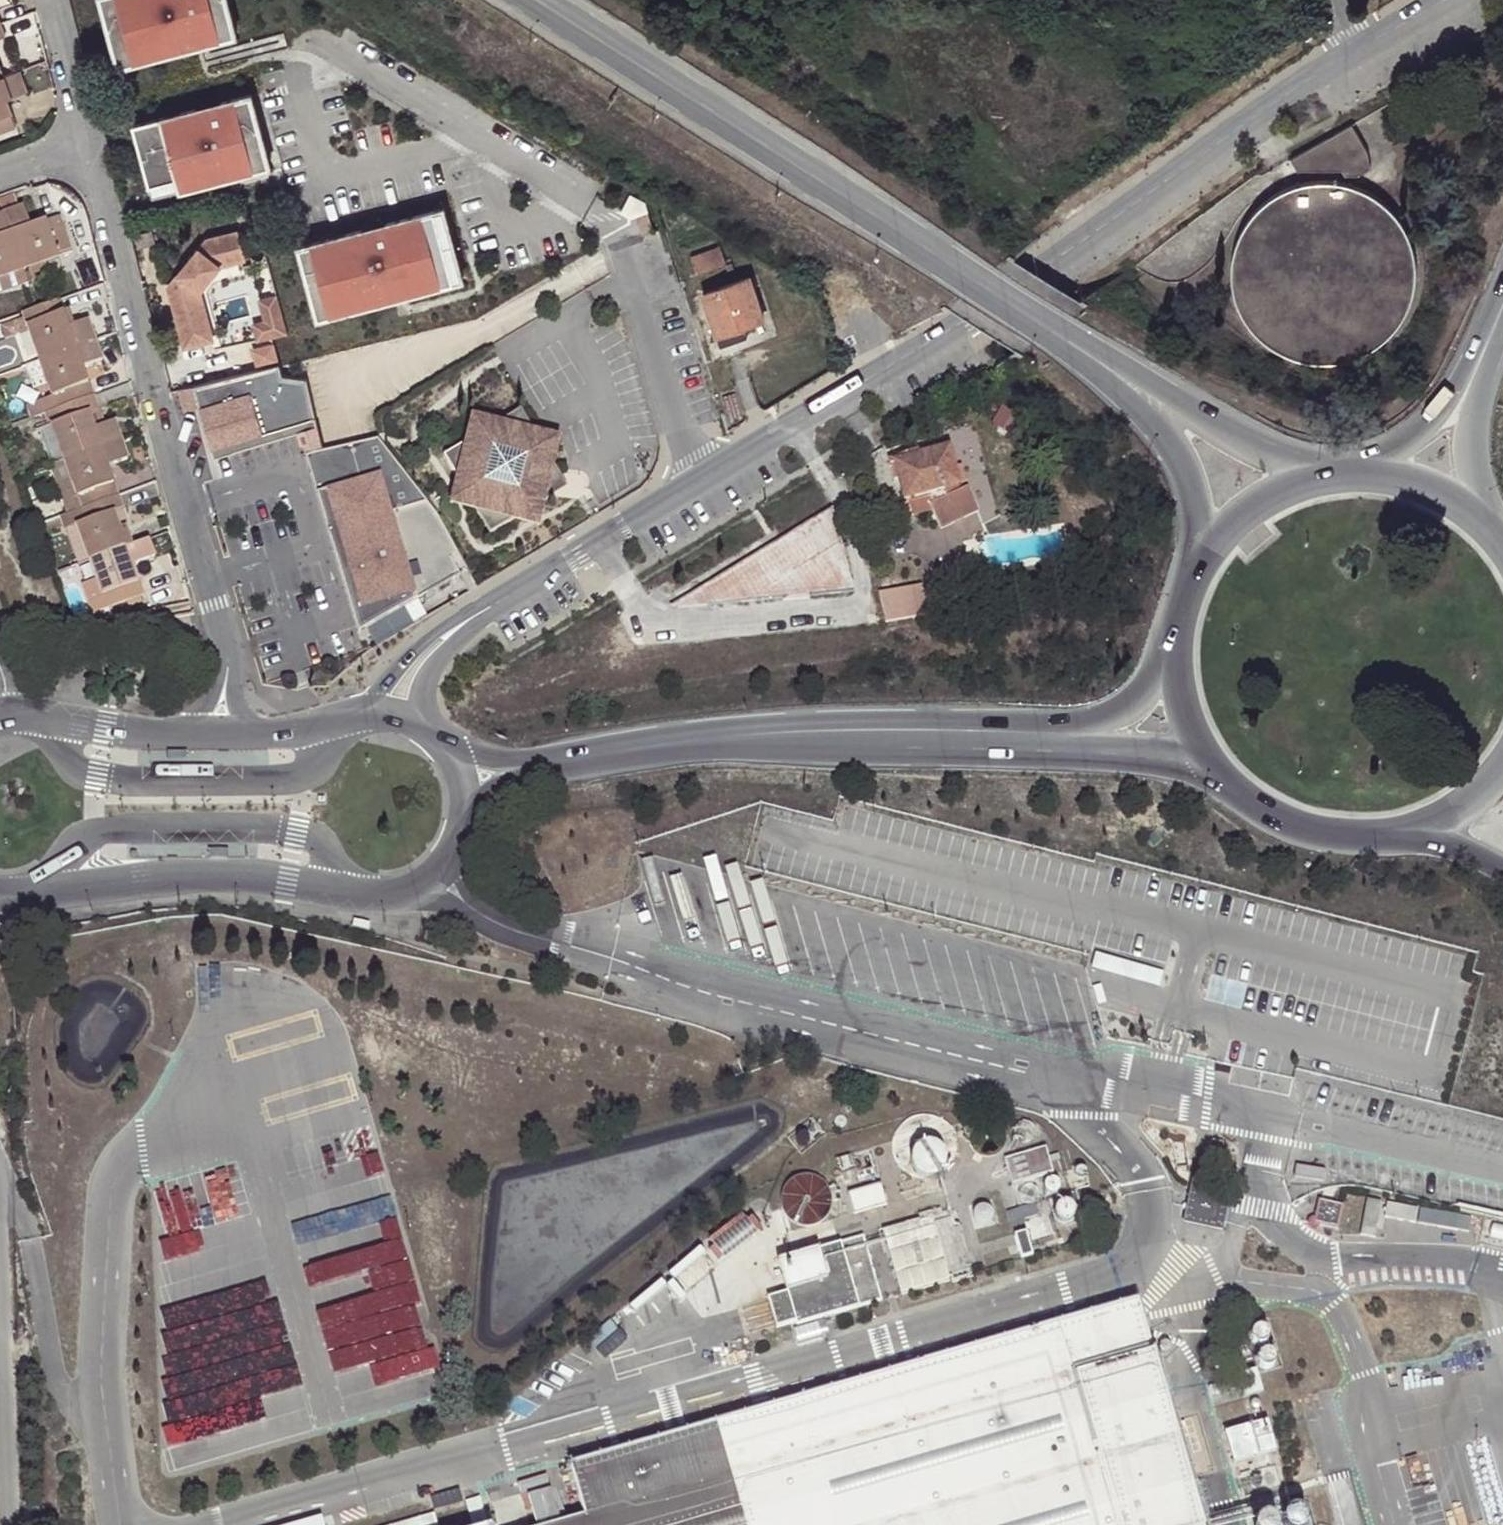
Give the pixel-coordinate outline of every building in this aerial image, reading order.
[(117,54),(145,47),(149,59),(181,50),(178,38),(234,23),(228,0),(102,0),(117,54)] [(9,37),(0,13),(0,39),(9,37)] [(234,23),(178,38),(181,50),(237,35),(234,23)] [(145,47),(117,54),(120,66),(149,59),(145,47)] [(19,126),(8,96),(29,90),(21,70),(1,76),(0,74),(0,132),(19,126)] [(186,111),(134,125),(150,184),(178,177),(182,189),(215,180),(211,168),(266,152),(250,95),(213,104),(215,114),(189,121),(186,111)] [(189,121),(215,114),(213,104),(186,111),(189,121)] [(1369,155),(1352,124),(1290,157),(1297,173),(1301,171),(1339,170),(1341,175),(1356,176),(1370,169),(1369,155)] [(266,152),(211,168),(215,180),(269,165),(266,152)] [(178,177),(150,184),(153,197),(182,189),(178,177)] [(1345,359),(1351,358),(1360,354),(1369,349),(1379,342),(1389,333),(1395,325),(1398,321),(1405,309),(1408,298),(1411,287),(1412,275),(1412,260),(1409,248),(1405,235),(1398,223),(1390,212),(1384,206),(1378,200),(1370,195),(1361,190),(1351,186),(1342,183),(1332,182),(1320,181),(1310,182),(1301,183),(1293,186),(1286,188),(1278,192),(1265,200),(1255,209),(1245,222),(1239,233),(1234,247),(1231,262),(1230,267),(1230,276),(1232,290),(1237,306),(1243,318),(1251,329),(1259,338),(1268,345),(1281,353),(1294,358),(1307,362),(1324,363),(1334,362),(1345,359)] [(72,250),(58,216),(31,227),(23,208),(20,209),(15,196),(0,202),(0,204),(4,216),(0,217),(0,278),(72,250)] [(435,210),(453,282),(462,280),(443,208),(435,210)] [(361,230),(299,246),(315,306),(343,299),(346,311),(380,302),(376,290),(401,284),(404,295),(453,282),(435,210),(386,223),(389,233),(363,240),(361,230)] [(647,214),(635,218),(641,235),(653,230),(647,214)] [(361,230),(363,240),(389,233),(386,223),(361,230)] [(246,258),(238,230),(204,239),(197,248),(168,287),(184,348),(214,340),(201,292),(221,265),(246,258)] [(725,264),(721,250),(692,260),(696,274),(725,264)] [(718,338),(746,328),(763,322),(749,279),(703,295),(718,338)] [(401,284),(376,290),(380,302),(404,295),(401,284)] [(278,296),(262,299),(272,337),(289,334),(278,296)] [(60,298),(24,311),(53,393),(59,408),(64,421),(54,425),(67,460),(79,493),(85,509),(89,521),(79,525),(88,549),(123,537),(114,512),(125,508),(110,468),(130,460),(123,440),(116,421),(106,425),(95,429),(90,415),(100,410),(84,368),(104,361),(90,321),(71,327),(60,298)] [(343,299),(315,306),(318,318),(346,311),(343,299)] [(749,338),(746,328),(718,338),(722,348),(749,338)] [(261,366),(282,360),(275,338),(254,344),(261,366)] [(281,364),(197,384),(214,456),(234,452),(232,443),(316,422),(305,378),(284,375),(282,367),(281,364)] [(59,408),(53,393),(25,403),(31,418),(45,413),(59,408)] [(465,436),(444,451),(459,473),(481,503),(496,525),(518,509),(548,487),(556,482),(551,475),(553,463),(560,458),(554,451),(532,420),(517,399),(496,414),(465,436)] [(59,408),(45,413),(50,426),(54,425),(64,421),(59,408)] [(90,415),(95,429),(106,425),(100,410),(90,415)] [(469,410),(465,436),(496,414),(469,410)] [(532,420),(554,451),(560,424),(532,420)] [(232,443),(234,452),(300,436),(350,637),(359,635),(315,459),(324,456),(316,422),(232,443)] [(43,429),(55,464),(67,460),(54,425),(50,426),(43,429)] [(441,512),(383,440),(324,456),(315,459),(359,635),(472,567),(441,512)] [(957,463),(953,445),(920,453),(919,448),(889,455),(894,476),(899,475),(904,496),(908,495),(925,492),(927,503),(924,504),(925,508),(930,529),(971,520),(966,494),(958,495),(957,488),(969,485),(967,475),(964,462),(957,463)] [(551,475),(556,482),(562,482),(560,458),(553,463),(551,475)] [(981,458),(964,462),(967,475),(984,471),(981,458)] [(62,499),(79,493),(67,460),(55,464),(50,466),(62,499)] [(453,500),(481,503),(459,473),(453,500)] [(548,487),(518,509),(545,515),(548,487)] [(925,492),(908,495),(911,511),(925,508),(924,504),(927,503),(925,492)] [(835,503),(779,538),(786,548),(779,552),(773,542),(670,604),(776,598),(796,584),(802,595),(853,588),(835,503)] [(89,521),(85,509),(60,518),(65,531),(79,525),(89,521)] [(98,576),(110,609),(145,597),(123,537),(88,549),(98,576)] [(786,548),(779,538),(773,542),(779,552),(786,548)] [(938,573),(896,582),(903,613),(944,604),(938,573)] [(110,609),(98,576),(82,582),(88,600),(93,615),(110,609)] [(914,1156),(916,1161),(919,1164),(922,1166),(924,1167),(928,1167),(931,1167),(936,1166),(939,1165),(942,1162),(944,1160),(946,1155),(947,1149),(946,1143),(942,1139),(937,1135),(932,1133),(926,1134),(920,1136),(916,1141),(914,1143),(913,1147),(913,1149),(914,1156)] [(1006,1147),(1015,1175),(1039,1168),(1056,1164),(1047,1135),(1006,1147)] [(381,1150),(281,1180),(289,1207),(389,1177),(381,1150)] [(133,1247),(195,1464),(316,1430),(291,1340),(273,1277),(222,1292),(215,1269),(241,1262),(235,1241),(263,1234),(254,1203),(251,1204),(238,1160),(209,1168),(224,1221),(133,1247)] [(1039,1168),(1015,1175),(1019,1190),(1030,1188),(1033,1200),(1022,1202),(1027,1216),(1030,1230),(1057,1223),(1039,1168)] [(783,1177),(788,1224),(833,1219),(828,1172),(783,1177)] [(1030,1188),(1019,1190),(1004,1194),(1010,1221),(1027,1216),(1022,1202),(1033,1200),(1030,1188)] [(1343,1205),(1318,1199),(1315,1215),(1322,1217),(1320,1226),(1337,1230),(1343,1205)] [(759,1233),(747,1212),(705,1235),(717,1256),(759,1233)] [(903,1292),(951,1276),(930,1214),(882,1230),(903,1292)] [(1322,1217),(1315,1215),(1313,1224),(1320,1226),(1322,1217)] [(775,1325),(882,1302),(867,1234),(778,1253),(785,1290),(768,1294),(775,1325)] [(687,1287),(712,1269),(697,1248),(672,1266),(687,1287)] [(322,1317),(422,1290),(414,1259),(313,1286),(322,1317)] [(1135,1290),(1065,1312),(1071,1336),(1102,1326),(1107,1344),(1147,1332),(1135,1290)] [(1065,1312),(571,1460),(586,1510),(537,1524),(1204,1524),(1147,1332),(1107,1344),(1102,1326),(1071,1336),(1065,1312)] [(1259,1329),(1256,1329),(1253,1331),(1251,1333),(1250,1336),(1250,1339),(1251,1342),(1253,1345),(1256,1346),(1259,1346),(1262,1345),(1265,1343),(1267,1340),(1267,1337),(1266,1334),(1265,1331),(1262,1330),(1259,1329)] [(1267,1351),(1263,1352),(1261,1353),(1258,1356),(1257,1359),(1257,1362),(1259,1365),(1261,1367),(1264,1369),(1267,1369),(1270,1368),(1273,1366),(1274,1363),(1275,1360),(1274,1357),(1272,1354),(1270,1352),(1267,1351)] [(1221,1417),(1230,1447),(1271,1435),(1262,1405),(1221,1417)] [(1241,1483),(1246,1502),(1268,1495),(1262,1477),(1241,1483)] [(533,1506),(537,1518),(557,1512),(554,1500),(533,1506)] [(30,1507),(31,1524),(43,1524),(43,1507),(30,1507)] [(1309,1507),(1279,1513),(1281,1524),(1312,1524),(1309,1507)] [(490,1513),(449,1524),(493,1524),(490,1513)] [(283,1524),(323,1524),(320,1514),(283,1524)]
